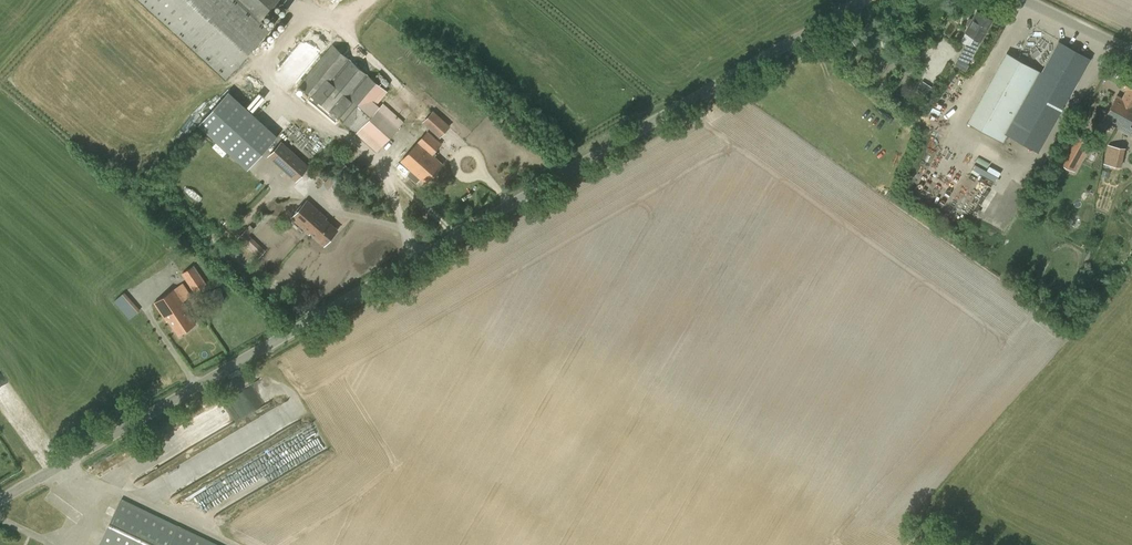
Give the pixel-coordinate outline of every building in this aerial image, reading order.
[(226,79),(271,30),(262,20),(280,0),(139,0),(226,79)] [(980,40),(992,20),(976,11),(972,19),(971,18),(968,19),(966,22),(967,25),(968,26),(965,31),(974,37),(971,43),(970,43),(967,43),(966,45),(965,44),(958,58),(967,63),(975,50),(980,40)] [(968,122),(1002,142),(1007,134),(1038,151),(1090,58),(1058,40),(1041,71),(1007,52),(968,122)] [(383,103),(381,105),(380,108),(376,105),(378,102),(376,99),(385,88),(333,43),(299,84),(357,133),(357,132),(377,151),(404,122),(383,103)] [(1103,118),(1117,126),(1124,113),(1123,113),(1129,101),(1131,96),(1131,82),(1123,76),(1118,85),(1127,89),(1122,98),(1116,94),(1105,114),(1103,118)] [(919,92),(926,96),(933,86),(926,81),(919,92)] [(229,91),(199,123),(248,168),(278,136),(229,91)] [(1117,126),(1131,134),(1131,96),(1129,101),(1123,113),(1124,113),(1117,126)] [(428,116),(423,121),(440,137),(451,126),(433,110),(428,116)] [(416,182),(420,178),(426,183),(443,164),(435,156),(437,154),(434,152),(442,143),(428,131),(401,161),(408,167),(400,175),(403,178),(404,177),(405,178),(408,175),(416,182)] [(1079,162),(1091,142),(1074,133),(1058,162),(1068,168),(1074,171),(1079,162)] [(296,180),(308,167),(281,143),(269,156),(296,180)] [(1125,148),(1115,146),(1110,145),(1106,163),(1121,166),(1123,155),(1125,148)] [(980,156),(993,164),(999,154),(986,146),(980,156)] [(344,162),(334,173),(340,178),(350,168),(344,162)] [(340,178),(334,173),(326,181),(332,186),(340,178)] [(307,200),(292,217),(310,233),(311,232),(325,244),(338,230),(326,219),(327,218),(307,200)] [(245,231),(238,238),(259,258),(266,250),(245,231)] [(194,292),(207,284),(194,265),(184,272),(182,273),(194,292)] [(175,288),(154,302),(167,321),(168,320),(178,335),(196,323),(187,310),(189,309),(175,288)] [(211,292),(204,294),(207,305),(225,300),(222,289),(211,292)] [(124,292),(114,301),(130,319),(140,309),(124,292)] [(201,414),(213,434),(273,401),(261,381),(201,414)] [(251,458),(265,483),(286,471),(278,457),(271,461),(265,450),(251,458)] [(122,497),(99,544),(220,544),(122,497)]
